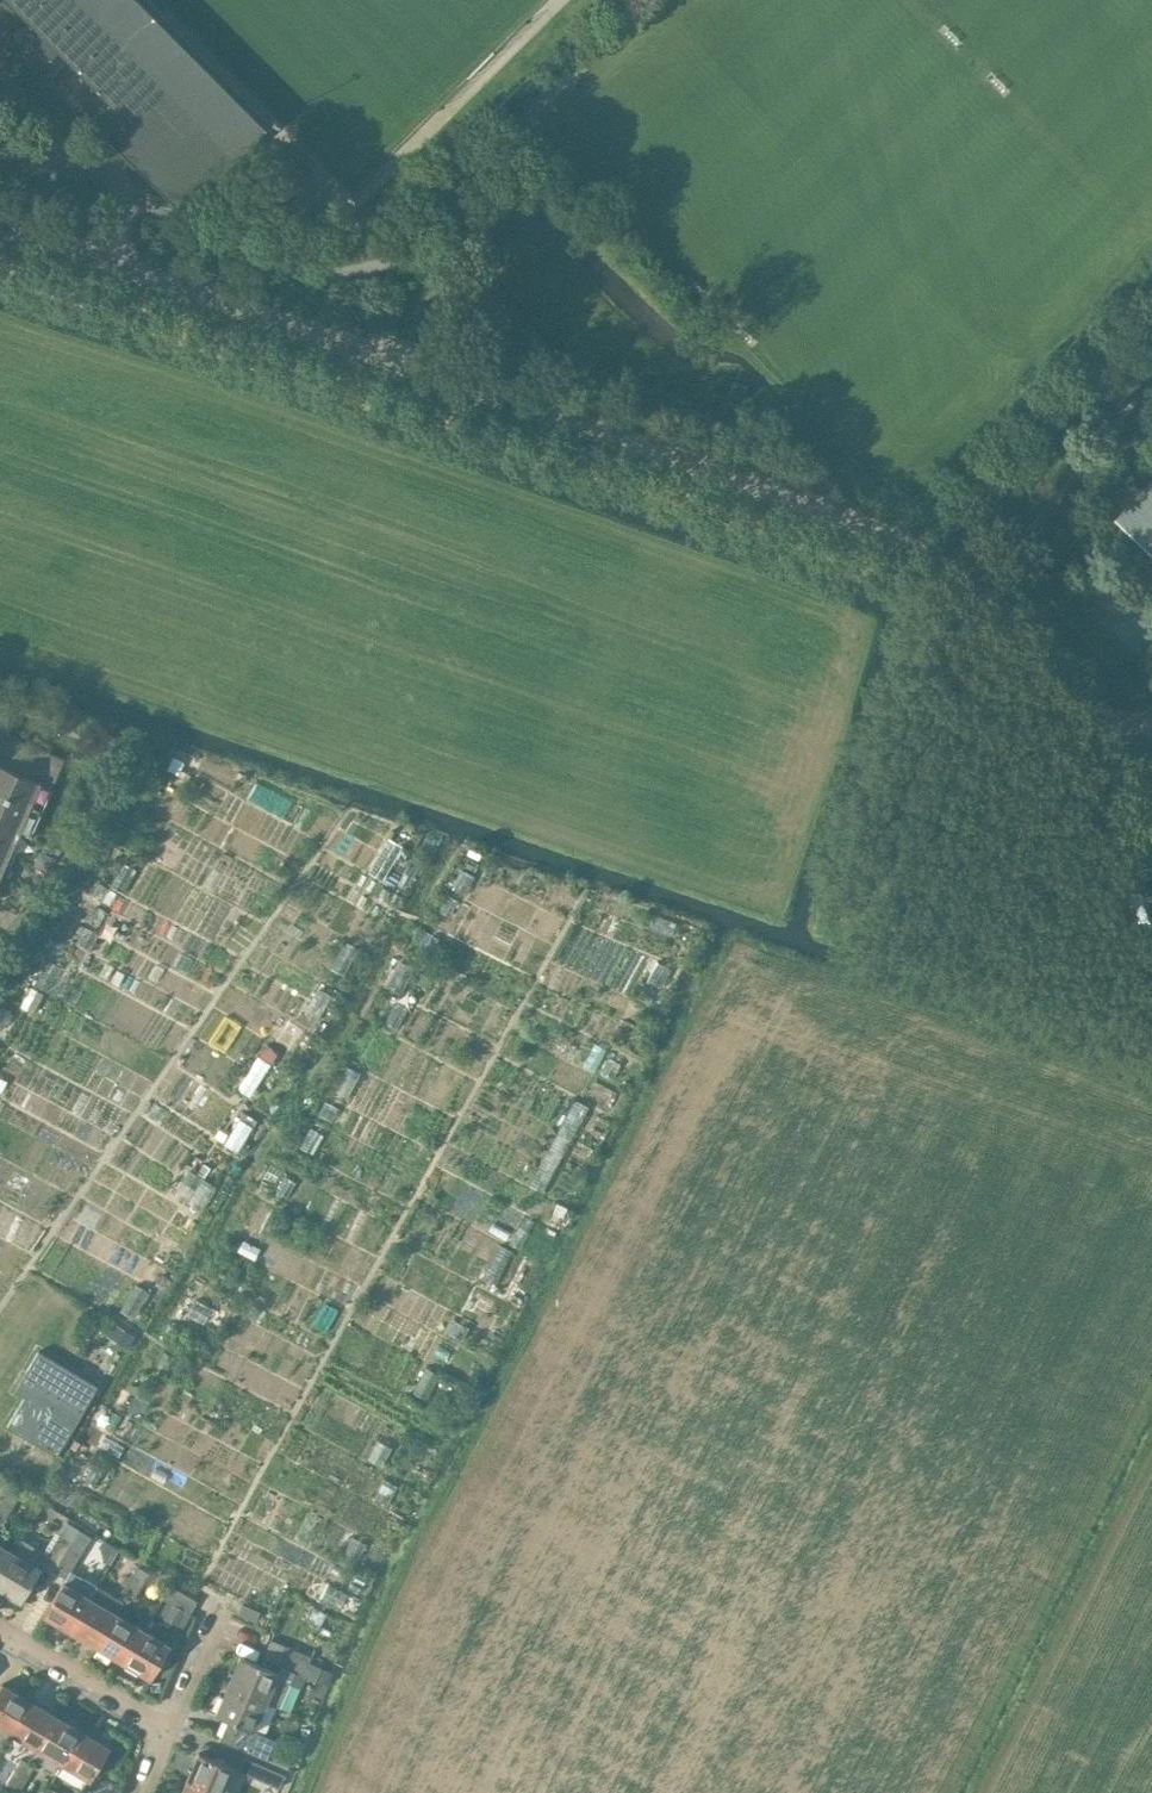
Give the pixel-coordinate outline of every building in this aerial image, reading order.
[(113,107),(96,124),(181,210),(265,127),(138,0),(6,0),(113,107)] [(672,357),(668,369),(695,377),(698,366),(672,357)] [(733,381),(729,395),(743,399),(747,386),(733,381)] [(1115,519),(1151,553),(1151,480),(1115,519)] [(18,830),(29,836),(63,759),(0,731),(0,870),(18,830)] [(180,770),(174,780),(185,786),(190,775),(180,770)] [(389,837),(368,872),(382,880),(402,845),(389,837)] [(39,851),(34,863),(47,868),(52,857),(39,851)] [(123,863),(110,886),(123,893),(136,870),(123,863)] [(461,869),(450,889),(464,896),(474,876),(461,869)] [(448,894),(439,911),(450,917),(459,899),(448,894)] [(98,907),(90,922),(98,927),(106,911),(98,907)] [(665,917),(661,927),(672,932),(676,922),(665,917)] [(85,927),(77,943),(89,950),(98,934),(85,927)] [(425,931),(414,952),(427,959),(438,938),(425,931)] [(344,942),(329,969),(343,976),(358,949),(344,942)] [(402,957),(386,984),(400,992),(415,965),(402,957)] [(656,962),(647,982),(661,989),(671,969),(656,962)] [(30,987),(20,1006),(34,1014),(44,994),(30,987)] [(318,989),(303,1014),(316,1022),(331,996),(318,989)] [(395,1001),(384,1022),(397,1029),(408,1008),(395,1001)] [(258,1056),(236,1089),(250,1097),(270,1064),(258,1056)] [(608,1057),(600,1073),(612,1080),(620,1064),(608,1057)] [(347,1066),(333,1091),(346,1098),(360,1072),(347,1066)] [(574,1100),(528,1185),(542,1192),(587,1107),(574,1100)] [(239,1119),(223,1144),(237,1153),(253,1127),(239,1119)] [(309,1128),(299,1147),(313,1154),(323,1135),(309,1128)] [(189,1170),(173,1195),(201,1211),(215,1187),(189,1170)] [(509,1207),(502,1219),(515,1226),(521,1214),(509,1207)] [(525,1217),(519,1228),(527,1233),(534,1222),(525,1217)] [(499,1245),(481,1279),(496,1287),(514,1253),(499,1245)] [(136,1284),(119,1311),(133,1320),(149,1293),(136,1284)] [(114,1323),(106,1335),(126,1348),(134,1336),(114,1323)] [(98,1386),(38,1351),(14,1391),(24,1397),(6,1426),(56,1456),(98,1386)] [(426,1368),(413,1392),(425,1399),(438,1374),(426,1368)] [(378,1441),(368,1459),(381,1466),(391,1448),(378,1441)] [(383,1479),(374,1497),(387,1504),(397,1486),(383,1479)] [(0,1501),(0,1502),(11,1508),(19,1495),(7,1488),(0,1501)] [(4,1522),(11,1508),(0,1502),(0,1520),(4,1522)] [(64,1584),(44,1617),(72,1633),(91,1600),(90,1599),(97,1586),(71,1571),(83,1549),(91,1536),(80,1530),(72,1543),(55,1572),(66,1579),(64,1584)] [(0,1574),(0,1589),(22,1602),(43,1566),(55,1572),(72,1543),(59,1536),(48,1555),(25,1541),(21,1539),(13,1552),(0,1574)] [(353,1537),(344,1553),(356,1560),(365,1543),(353,1537)] [(13,1552),(0,1544),(0,1574),(13,1552)] [(137,1565),(129,1578),(141,1585),(149,1572),(138,1566),(137,1565)] [(129,1578),(122,1592),(134,1598),(141,1585),(129,1578)] [(170,1585),(162,1598),(167,1601),(189,1614),(197,1601),(170,1585)] [(91,1600),(72,1633),(97,1647),(116,1614),(124,1602),(98,1587),(91,1600)] [(238,1614),(240,1615),(255,1622),(259,1612),(243,1605),(238,1614)] [(313,1607),(305,1623),(318,1630),(326,1613),(313,1607)] [(116,1614),(97,1647),(124,1663),(143,1629),(116,1614)] [(143,1629),(124,1663),(151,1678),(170,1645),(143,1629)] [(240,1656),(227,1684),(266,1701),(279,1707),(289,1683),(294,1671),(306,1676),(315,1681),(316,1680),(328,1685),(333,1672),(321,1667),(310,1662),(309,1662),(283,1650),(282,1650),(277,1664),(280,1665),(277,1672),(260,1664),(240,1656)] [(2,1744),(8,1733),(10,1734),(29,1701),(1,1684),(0,1686),(0,1742),(2,1744)] [(276,1739),(253,1730),(266,1701),(227,1684),(215,1713),(227,1718),(218,1739),(267,1760),(276,1739)] [(29,1701),(10,1734),(35,1749),(54,1716),(29,1701)] [(54,1716),(35,1749),(63,1766),(83,1733),(54,1716)] [(83,1733),(63,1766),(89,1781),(109,1748),(83,1733)] [(214,1792),(223,1792),(233,1768),(198,1753),(186,1781),(214,1792)] [(243,1757),(238,1770),(279,1788),(284,1775),(243,1757)] [(21,1759),(13,1772),(27,1779),(33,1767),(21,1759)] [(13,1772),(5,1785),(20,1791),(27,1779),(13,1772)] [(186,1781),(181,1792),(214,1792),(186,1781)]
